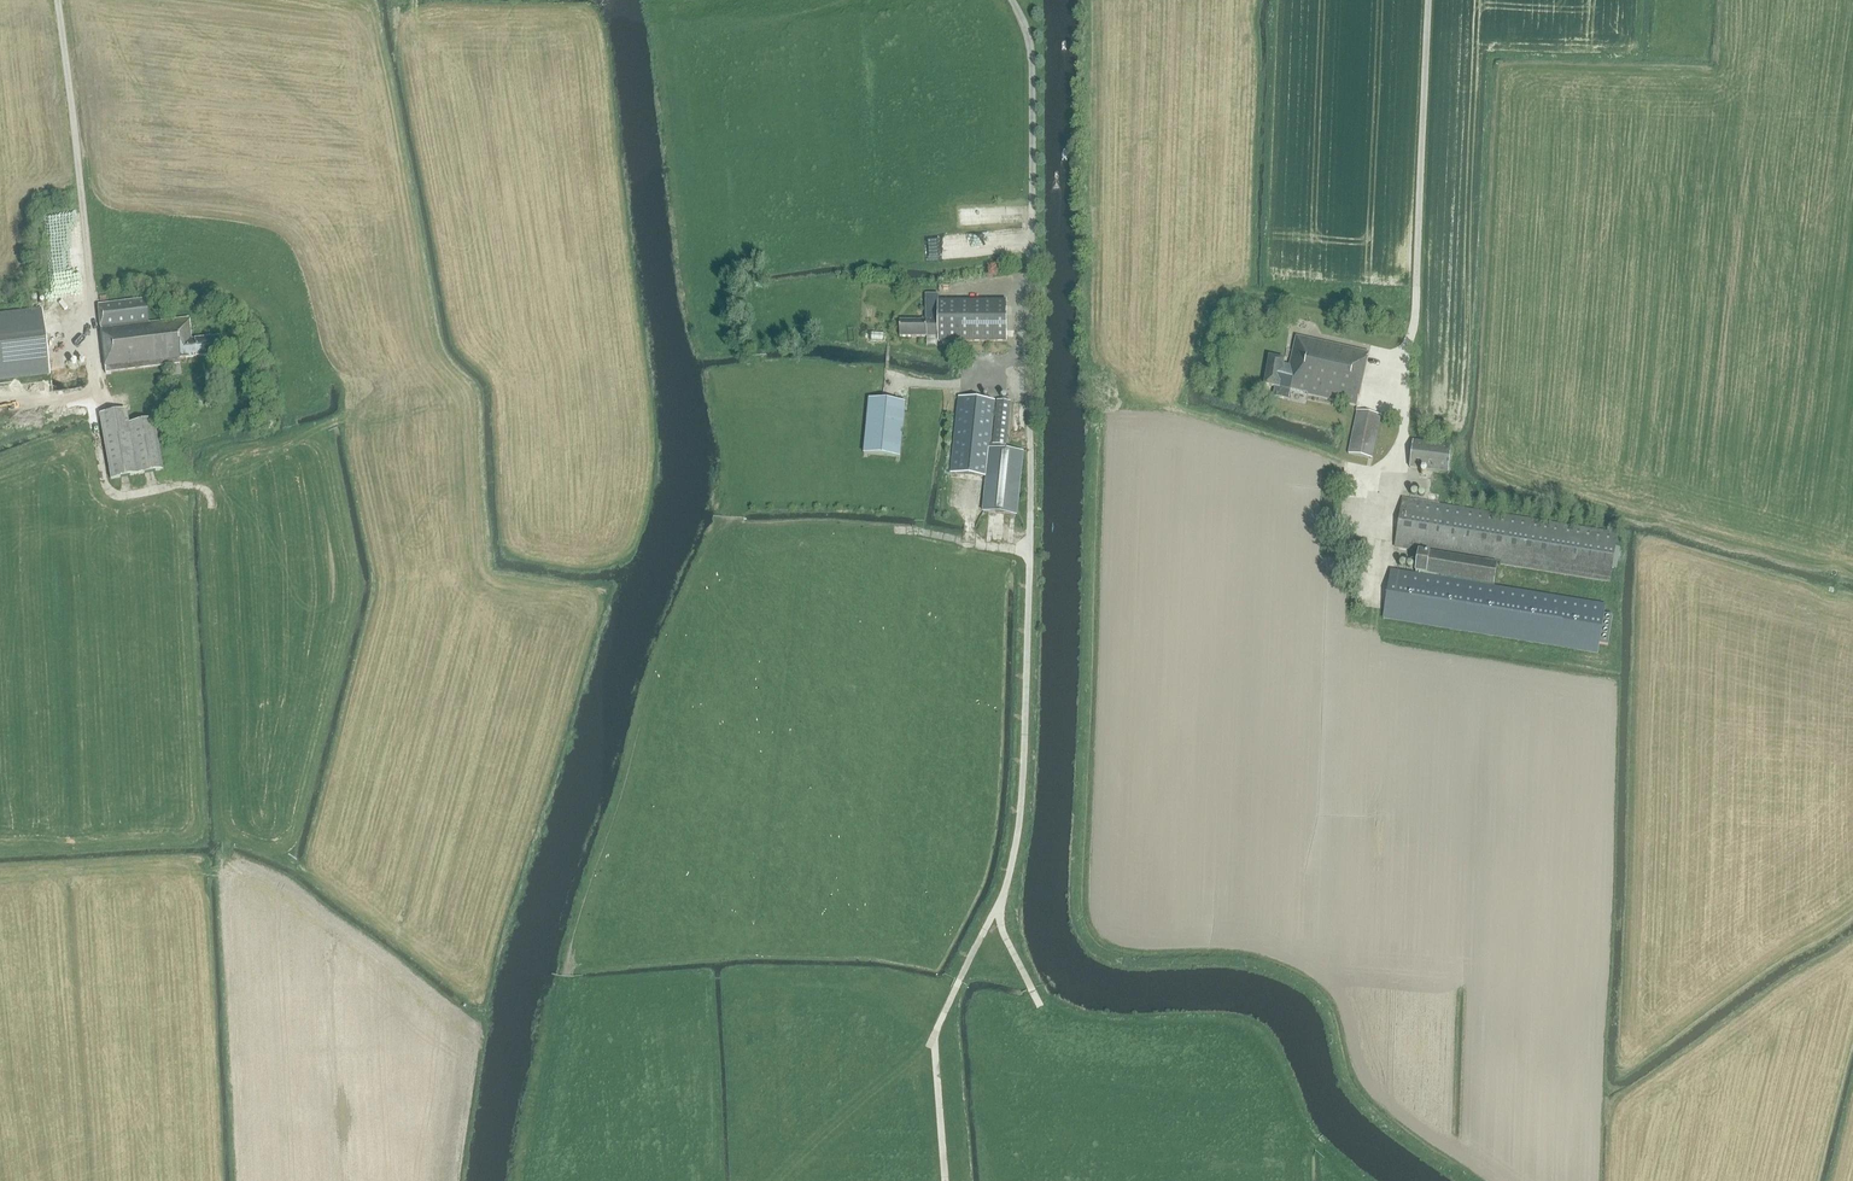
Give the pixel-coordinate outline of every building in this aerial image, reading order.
[(899,337),(937,337),(937,339),(1007,339),(1007,297),(937,298),(937,291),(924,292),(924,318),(922,318),(922,321),(899,321),(899,337)] [(179,359),(221,354),(219,337),(191,340),(189,319),(144,324),(142,302),(98,307),(106,372),(180,364),(179,359)] [(50,375),(42,309),(0,314),(0,381),(50,375)] [(1269,356),(1263,386),(1273,388),(1271,397),(1287,401),(1289,390),(1307,394),(1307,396),(1356,407),(1368,353),(1295,337),(1289,366),(1283,364),(1284,359),(1269,356)] [(1011,402),(957,397),(949,474),(987,477),(990,445),(1002,446),(1006,447),(1011,402)] [(905,402),(868,398),(863,454),(900,458),(905,402)] [(99,414),(110,480),(163,471),(154,419),(128,423),(126,410),(99,414)] [(1347,454),(1372,459),(1381,415),(1356,410),(1347,454)] [(983,513),(1017,517),(1023,453),(1001,451),(1002,446),(990,445),(987,477),(983,513)] [(1411,445),(1409,468),(1448,473),(1451,450),(1411,445)] [(1394,547),(1418,551),(1414,573),(1391,570),(1383,619),(1543,645),(1551,596),(1493,586),(1497,564),(1608,582),(1616,534),(1402,499),(1394,547)]
